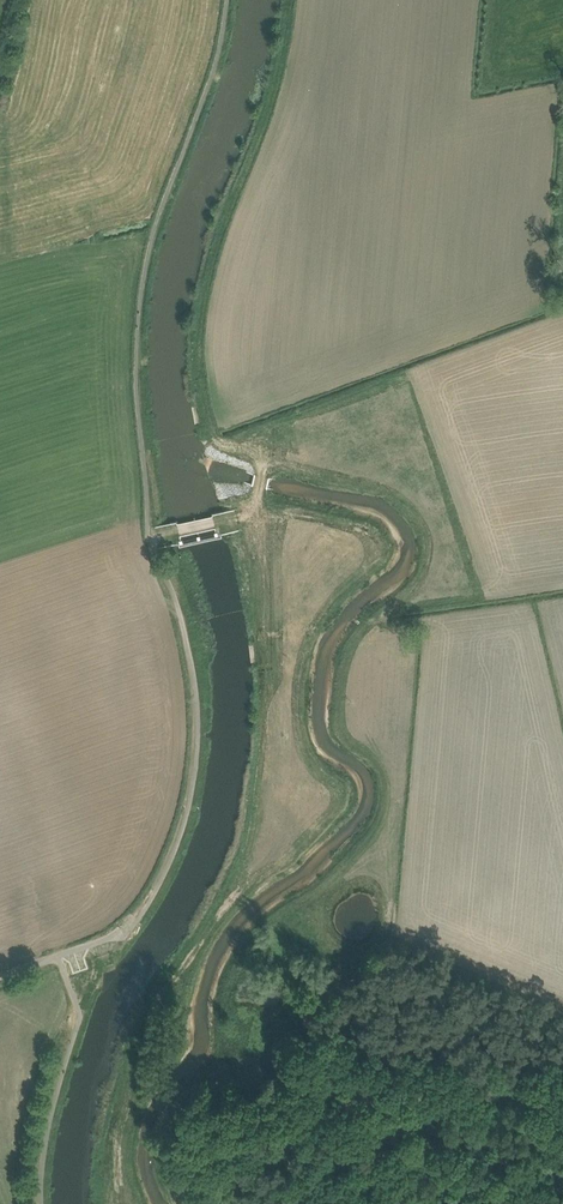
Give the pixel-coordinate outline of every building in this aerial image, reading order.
[(36,895),(27,897),(29,908),(38,906),(36,895)] [(43,923),(40,911),(33,913),(35,924),(43,923)]
